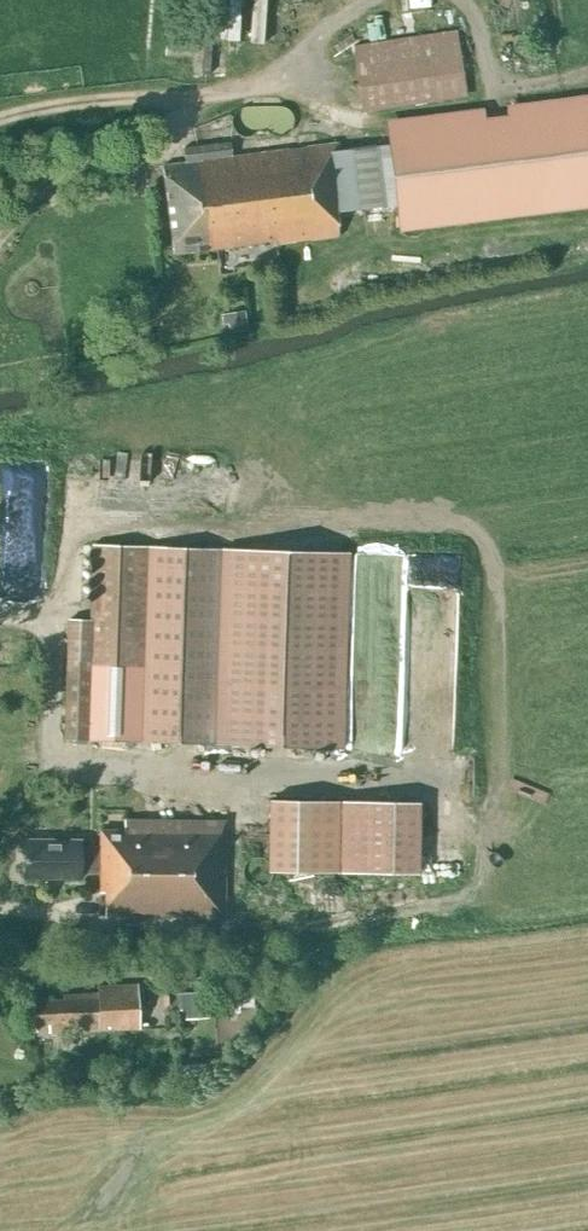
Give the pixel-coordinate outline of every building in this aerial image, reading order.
[(267,0),(231,0),(229,43),(266,44),(267,0)] [(364,113),(433,102),(467,96),(456,29),(354,46),(364,113)] [(210,74),(211,38),(196,37),(194,73),(210,74)] [(393,198),(397,225),(587,199),(587,97),(508,108),(509,113),(488,116),(486,110),(386,124),(388,147),(329,155),(327,144),(232,157),(230,142),(183,148),(185,163),(163,166),(174,254),(276,241),(277,243),(340,235),(335,206),(393,198)] [(82,620),(60,620),(59,739),(336,742),(339,549),(82,546),(82,620)] [(267,872),(337,873),(338,802),(308,801),(268,801),(267,872)] [(417,875),(418,802),(341,801),(340,874),(417,875)] [(224,917),(224,821),(124,820),(124,830),(99,830),(100,846),(80,845),(79,838),(22,839),(22,880),(80,880),(79,873),(99,874),(99,892),(105,892),(104,916),(224,917)] [(138,1029),(135,985),(96,987),(96,994),(61,996),(62,1001),(31,1002),(32,1028),(47,1027),(47,1034),(138,1029)] [(205,992),(176,995),(177,1010),(185,1010),(186,1020),(208,1018),(205,992)] [(228,1014),(239,1014),(239,1008),(253,1008),(253,996),(228,996),(228,1014)]
